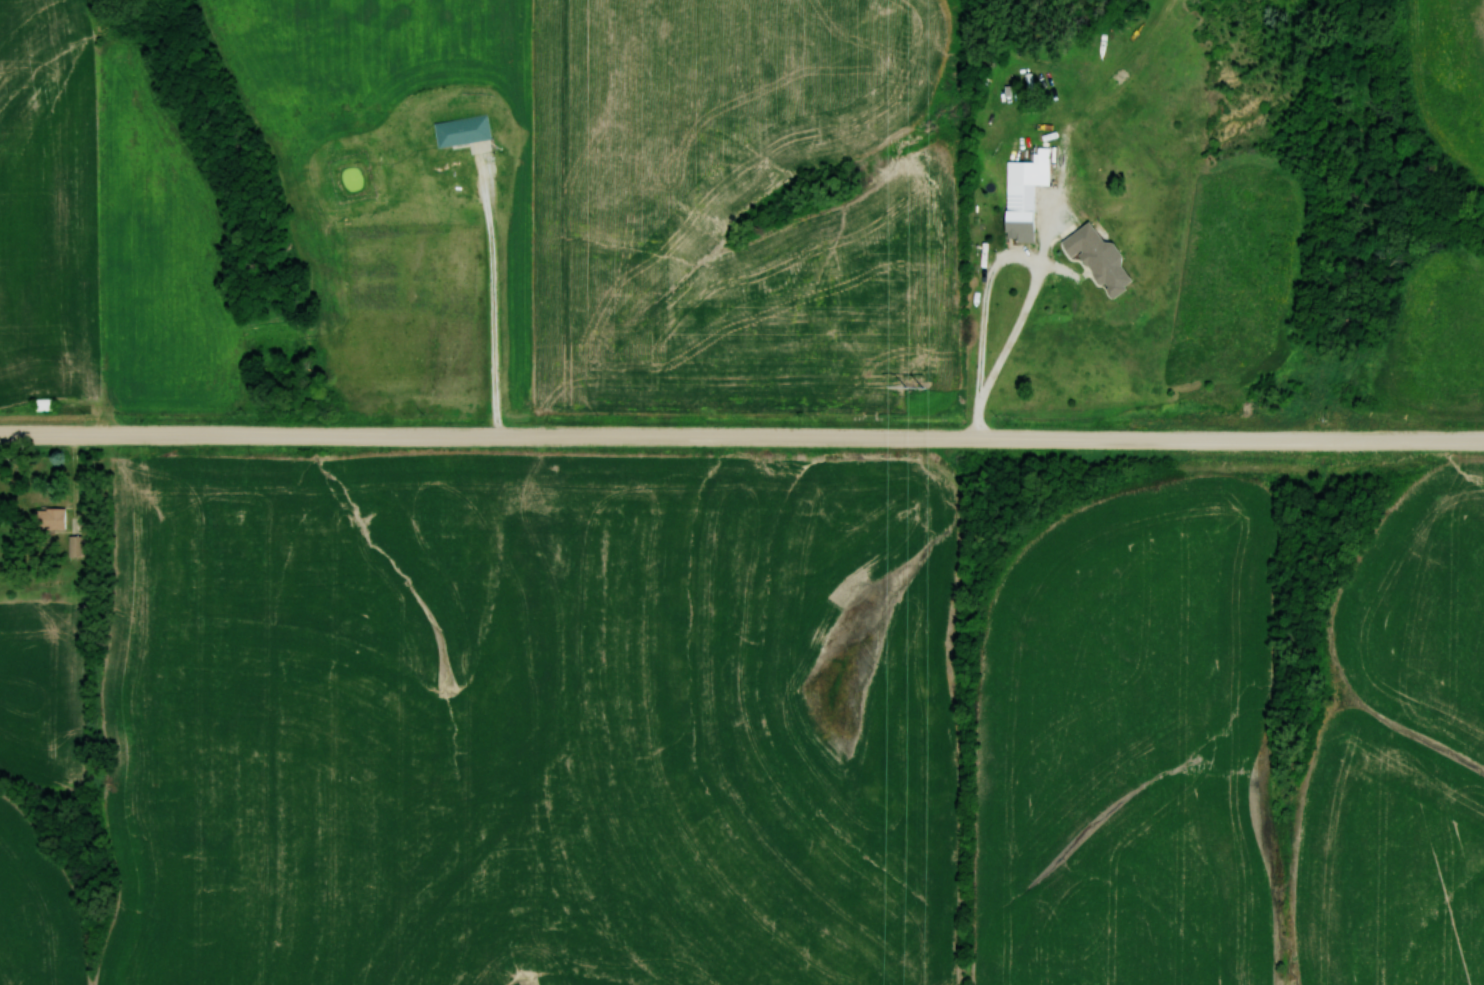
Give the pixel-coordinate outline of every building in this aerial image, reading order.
[(1005,210),(1001,210),(1001,238),(1011,238),(1011,232),(1033,232),(1033,185),(1042,185),(1042,162),(1005,162),(1005,210)] [(1056,242),(1067,259),(1073,254),(1105,299),(1131,280),(1088,220),(1056,242)] [(55,411),(55,400),(38,400),(38,411),(55,411)] [(69,508),(35,508),(35,530),(69,530),(69,508)]
